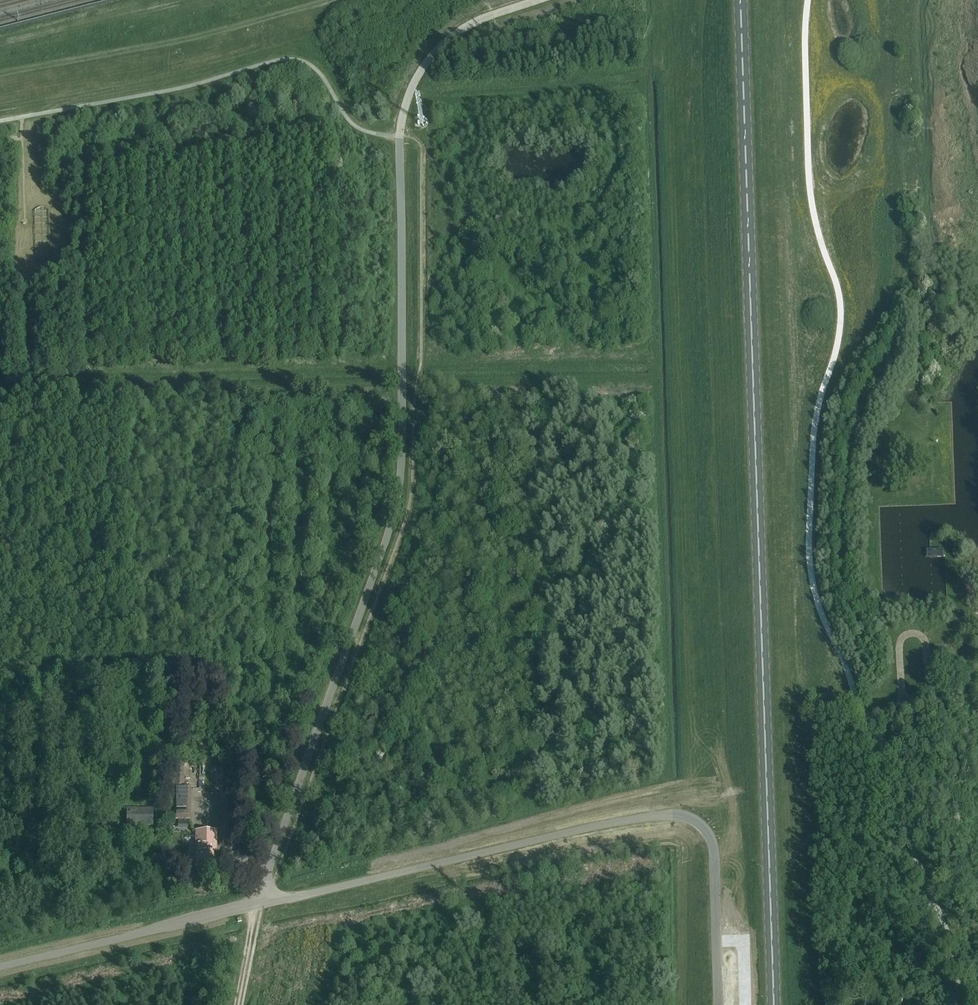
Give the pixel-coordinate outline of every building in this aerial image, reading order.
[(189,820),(190,786),(181,786),(182,774),(173,774),(172,819),(189,820)] [(152,825),(152,809),(126,809),(126,825),(152,825)] [(216,866),(216,831),(195,831),(195,866),(216,866)]
